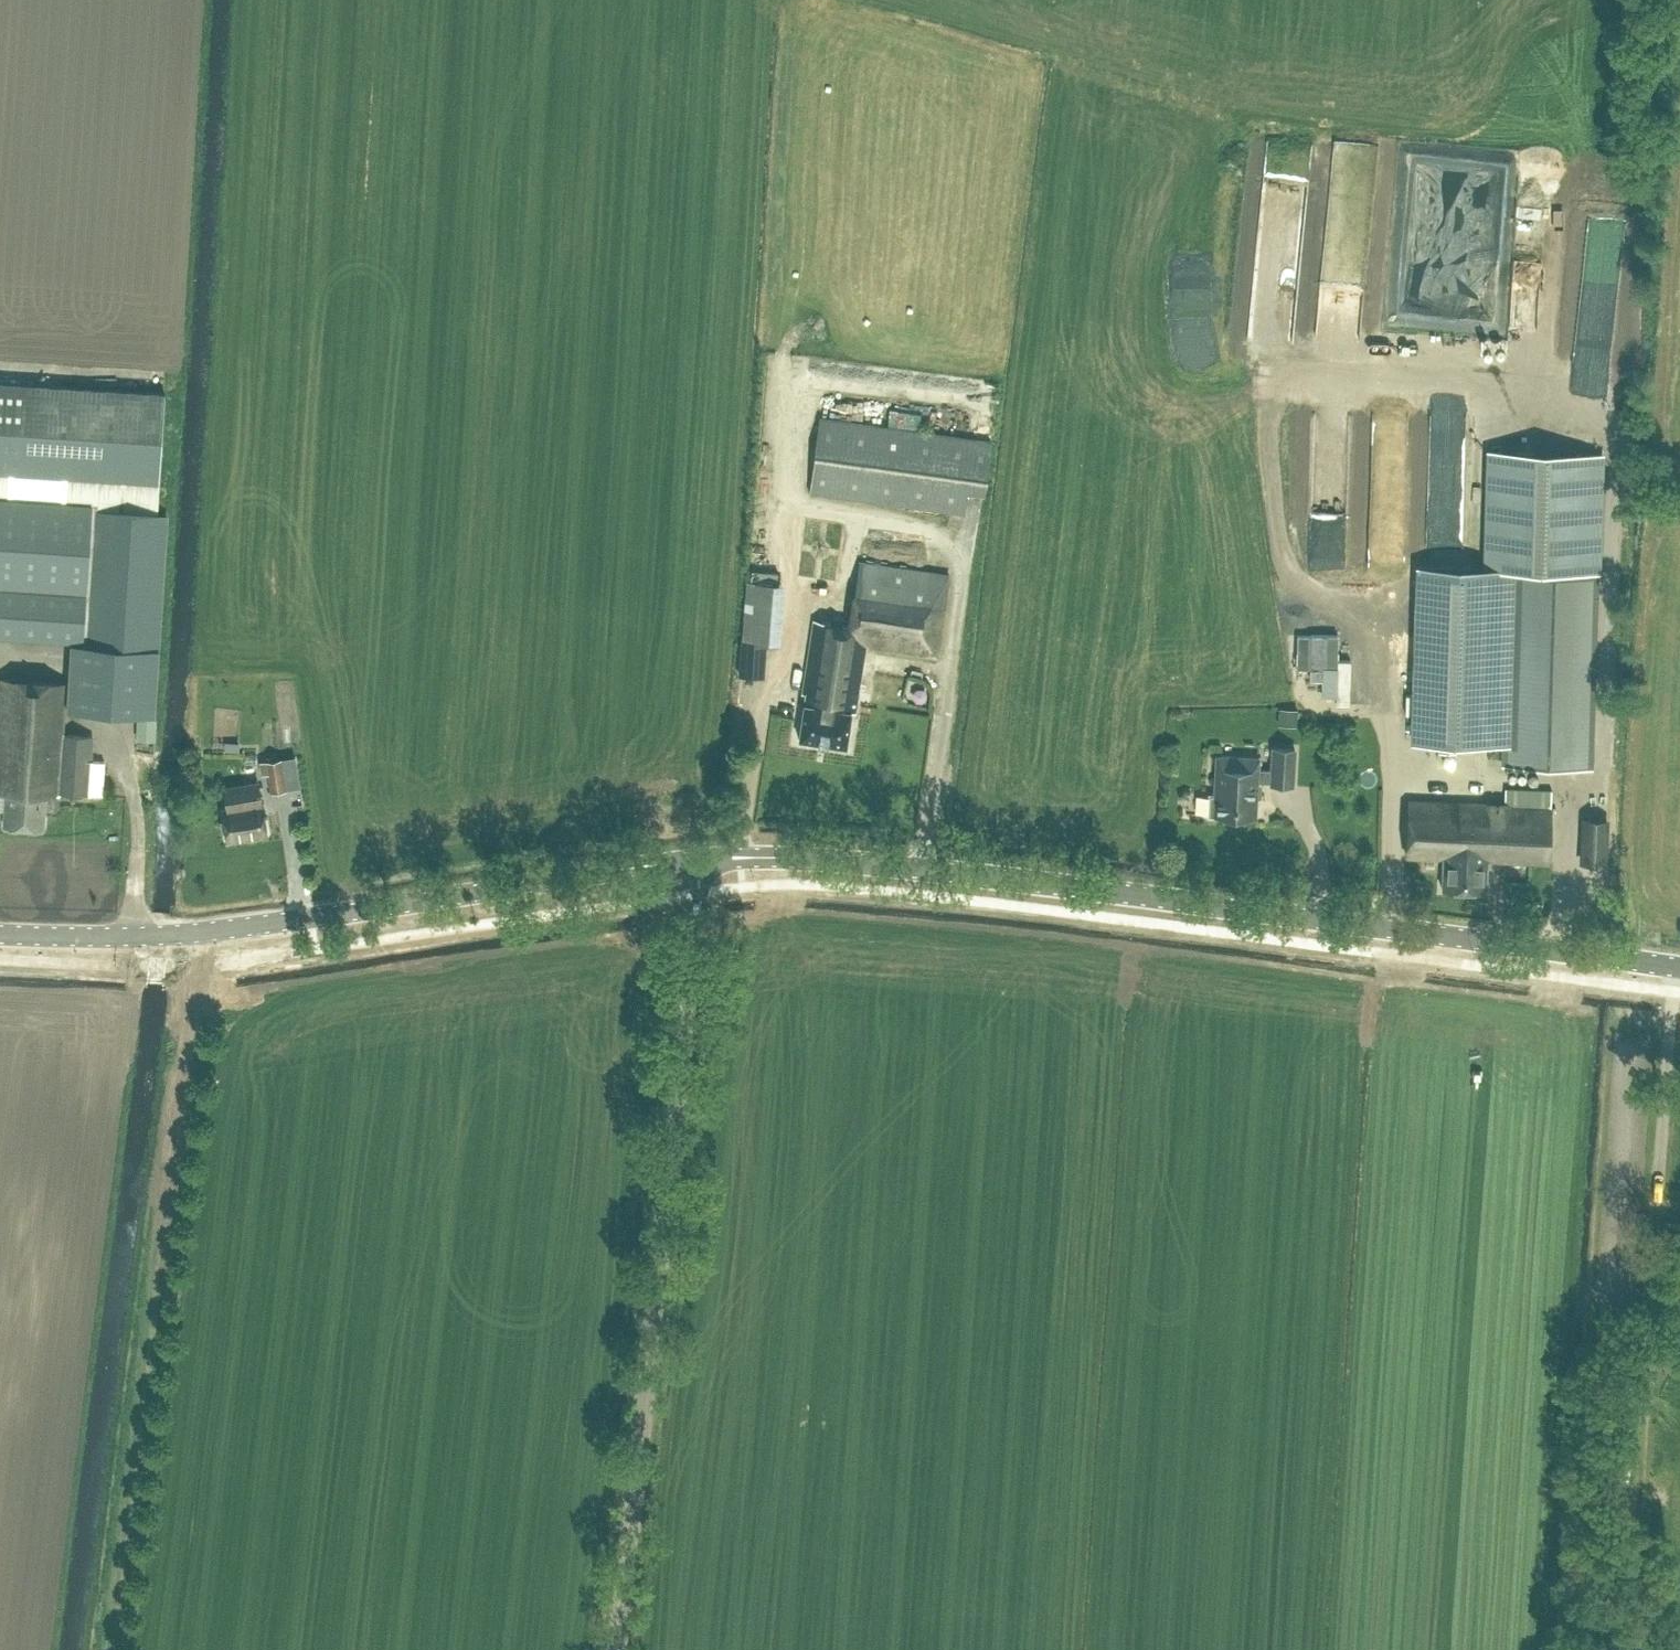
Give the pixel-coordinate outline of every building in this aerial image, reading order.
[(1442,329),(1490,331),(1490,319),(1442,317),(1442,329)] [(166,512),(157,512),(164,392),(0,380),(0,627),(14,628),(13,635),(70,638),(65,707),(152,713),(166,512)] [(982,491),(989,441),(818,419),(808,490),(964,510),(967,489),(982,491)] [(1419,564),(1413,741),(1502,744),(1501,764),(1588,767),(1599,452),(1490,449),(1486,566),(1419,564)] [(935,654),(947,573),(858,560),(848,625),(812,620),(800,695),(804,696),(797,736),(844,744),(850,709),(854,710),(864,644),(935,654)] [(778,644),(782,582),(745,580),(737,674),(762,676),(764,643),(778,644)] [(1333,690),(1346,690),(1347,646),(1334,646),(1335,633),(1295,631),(1294,662),(1307,663),(1307,676),(1320,676),(1320,683),(1333,683),(1333,690)] [(64,680),(0,676),(0,774),(5,774),(2,823),(6,824),(7,828),(16,828),(18,824),(25,825),(26,829),(35,829),(37,826),(40,826),(42,792),(103,796),(105,758),(87,756),(89,734),(61,731),(64,680)] [(1292,783),(1294,746),(1271,745),(1270,768),(1257,767),(1257,755),(1215,753),(1213,792),(1209,792),(1208,812),(1254,815),(1256,778),(1269,779),(1269,782),(1292,783)] [(268,786),(285,784),(280,758),(264,760),(268,786)] [(261,805),(258,780),(222,786),(226,810),(221,811),(226,836),(266,830),(262,805),(261,805)] [(1548,859),(1550,789),(1503,787),(1502,803),(1406,800),(1405,852),(1441,853),(1440,888),(1484,890),(1485,857),(1548,859)] [(1578,816),(1578,832),(1605,833),(1605,817),(1578,816)] [(1617,1521),(1631,1520),(1629,1503),(1615,1505),(1617,1521)]
